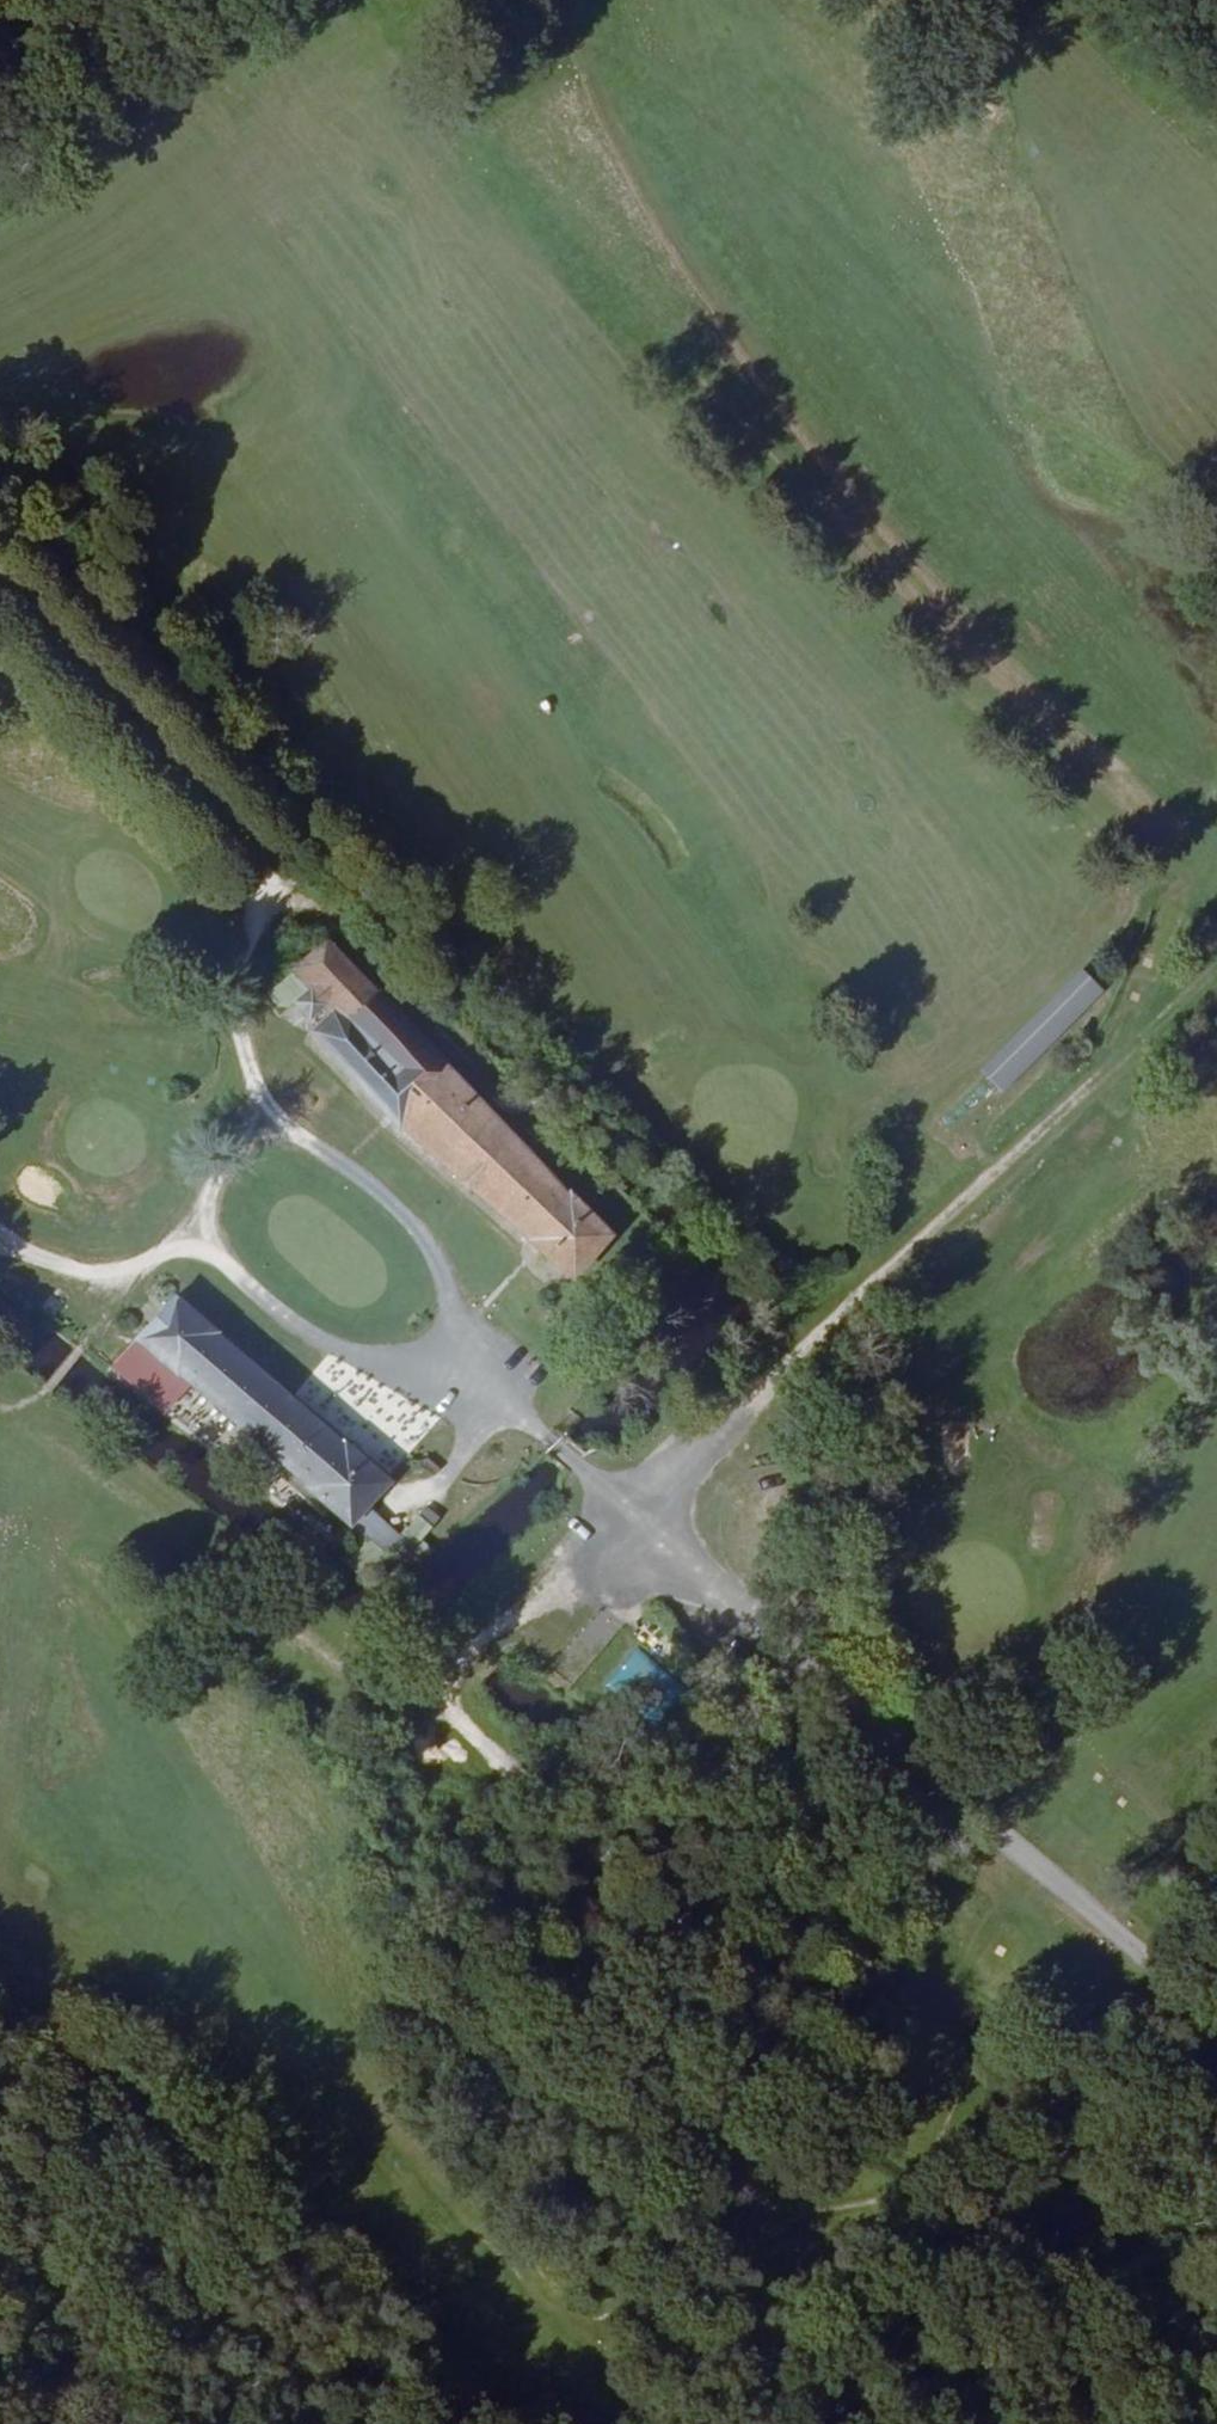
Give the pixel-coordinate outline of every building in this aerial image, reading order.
[(433,1081),(312,953),(254,1005),(263,1017),(283,1036),(300,1033),(374,1123),(423,1170),(560,1290),(612,1234),(570,1192),(562,1199),(433,1081)] [(1000,1094),(1101,994),(1081,974),(980,1074),(1000,1094)] [(181,1289),(132,1343),(182,1387),(189,1379),(356,1527),(397,1481),(181,1289)] [(122,1352),(110,1369),(170,1409),(182,1392),(122,1352)]
